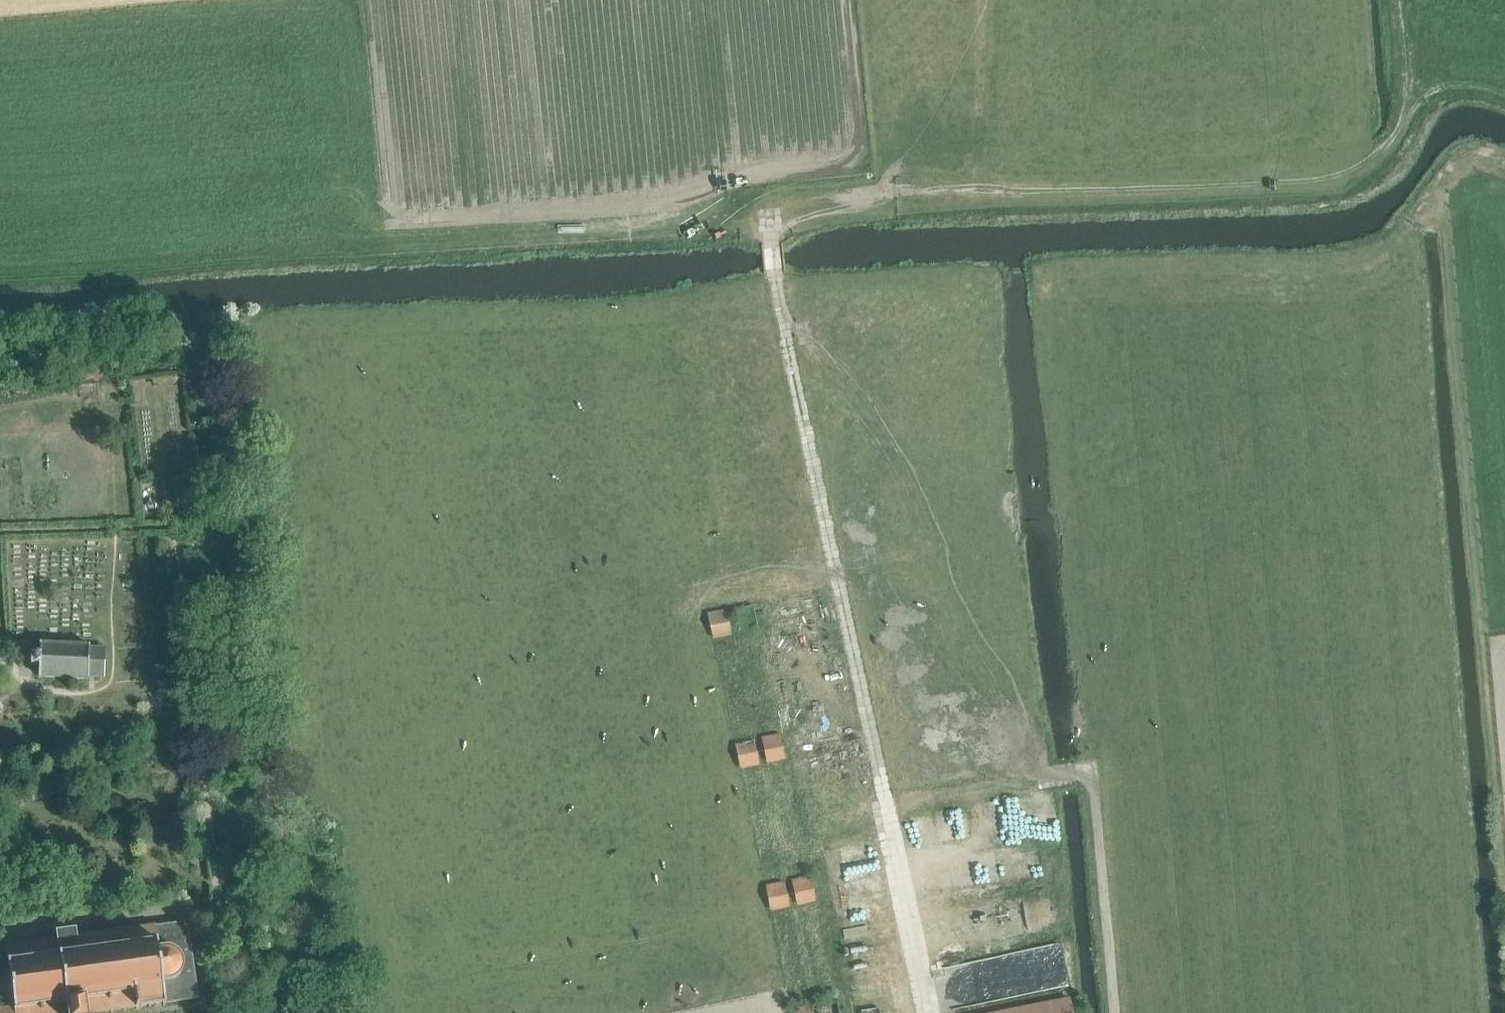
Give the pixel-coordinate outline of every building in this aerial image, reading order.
[(707,613),(710,628),(712,639),(730,635),(725,610),(707,613)] [(39,642),(39,655),(30,654),(30,665),(38,666),(38,677),(88,679),(88,678),(104,679),(105,646),(39,642)] [(761,738),(765,764),(784,761),(779,735),(761,738)] [(734,743),(737,758),(739,769),(758,765),(753,740),(734,743)] [(790,881),(795,906),(814,902),(810,877),(790,881)] [(765,887),(767,900),(770,911),(788,907),(784,883),(765,887)] [(199,998),(188,921),(156,925),(77,936),(76,929),(56,932),(57,939),(6,946),(11,977),(0,979),(0,983),(2,995),(12,994),(15,1008),(0,1010),(0,1012),(102,1012),(199,998)] [(997,1012),(1072,1012),(1069,998),(997,1012)] [(836,1001),(818,1004),(820,1012),(838,1012),(836,1001)]
